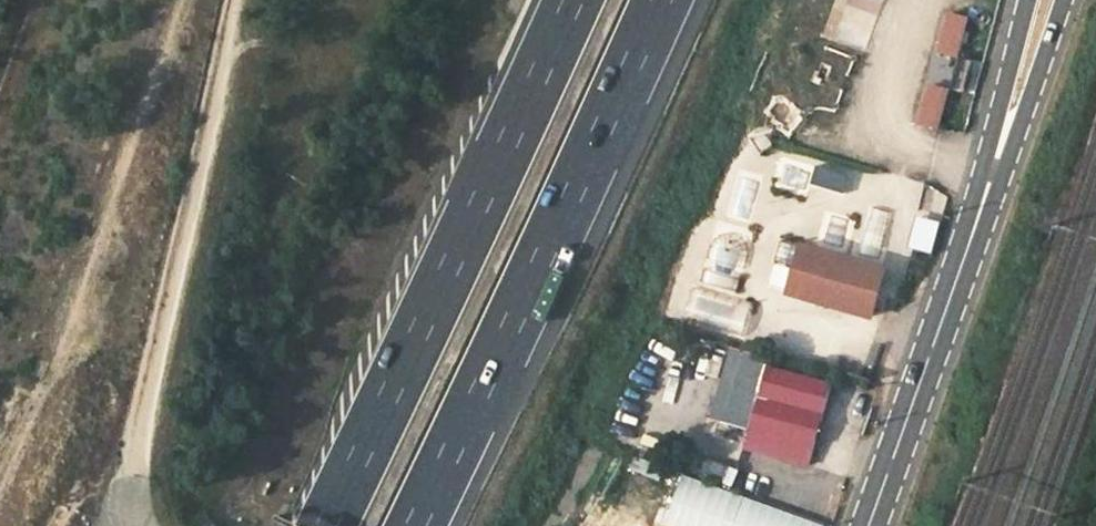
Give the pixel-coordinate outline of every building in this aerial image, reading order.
[(831,37),(865,49),(883,0),(844,0),(831,37)] [(968,18),(952,14),(941,52),(958,56),(968,18)] [(965,60),(954,86),(965,90),(975,64),(965,60)] [(949,90),(932,86),(921,123),(938,128),(949,90)] [(781,182),(803,192),(810,175),(788,166),(781,182)] [(933,252),(947,194),(924,189),(925,184),(880,174),(872,210),(889,213),(880,250),(912,257),(914,248),(933,252)] [(888,273),(805,247),(791,294),(873,320),(888,273)] [(692,314),(749,329),(756,305),(699,289),(692,314)] [(745,451),(810,468),(816,445),(832,385),(768,368),(745,451)] [(726,402),(746,408),(755,378),(734,372),(726,402)] [(705,408),(700,423),(722,431),(727,416),(705,408)] [(682,476),(664,525),(824,525),(682,476)]
